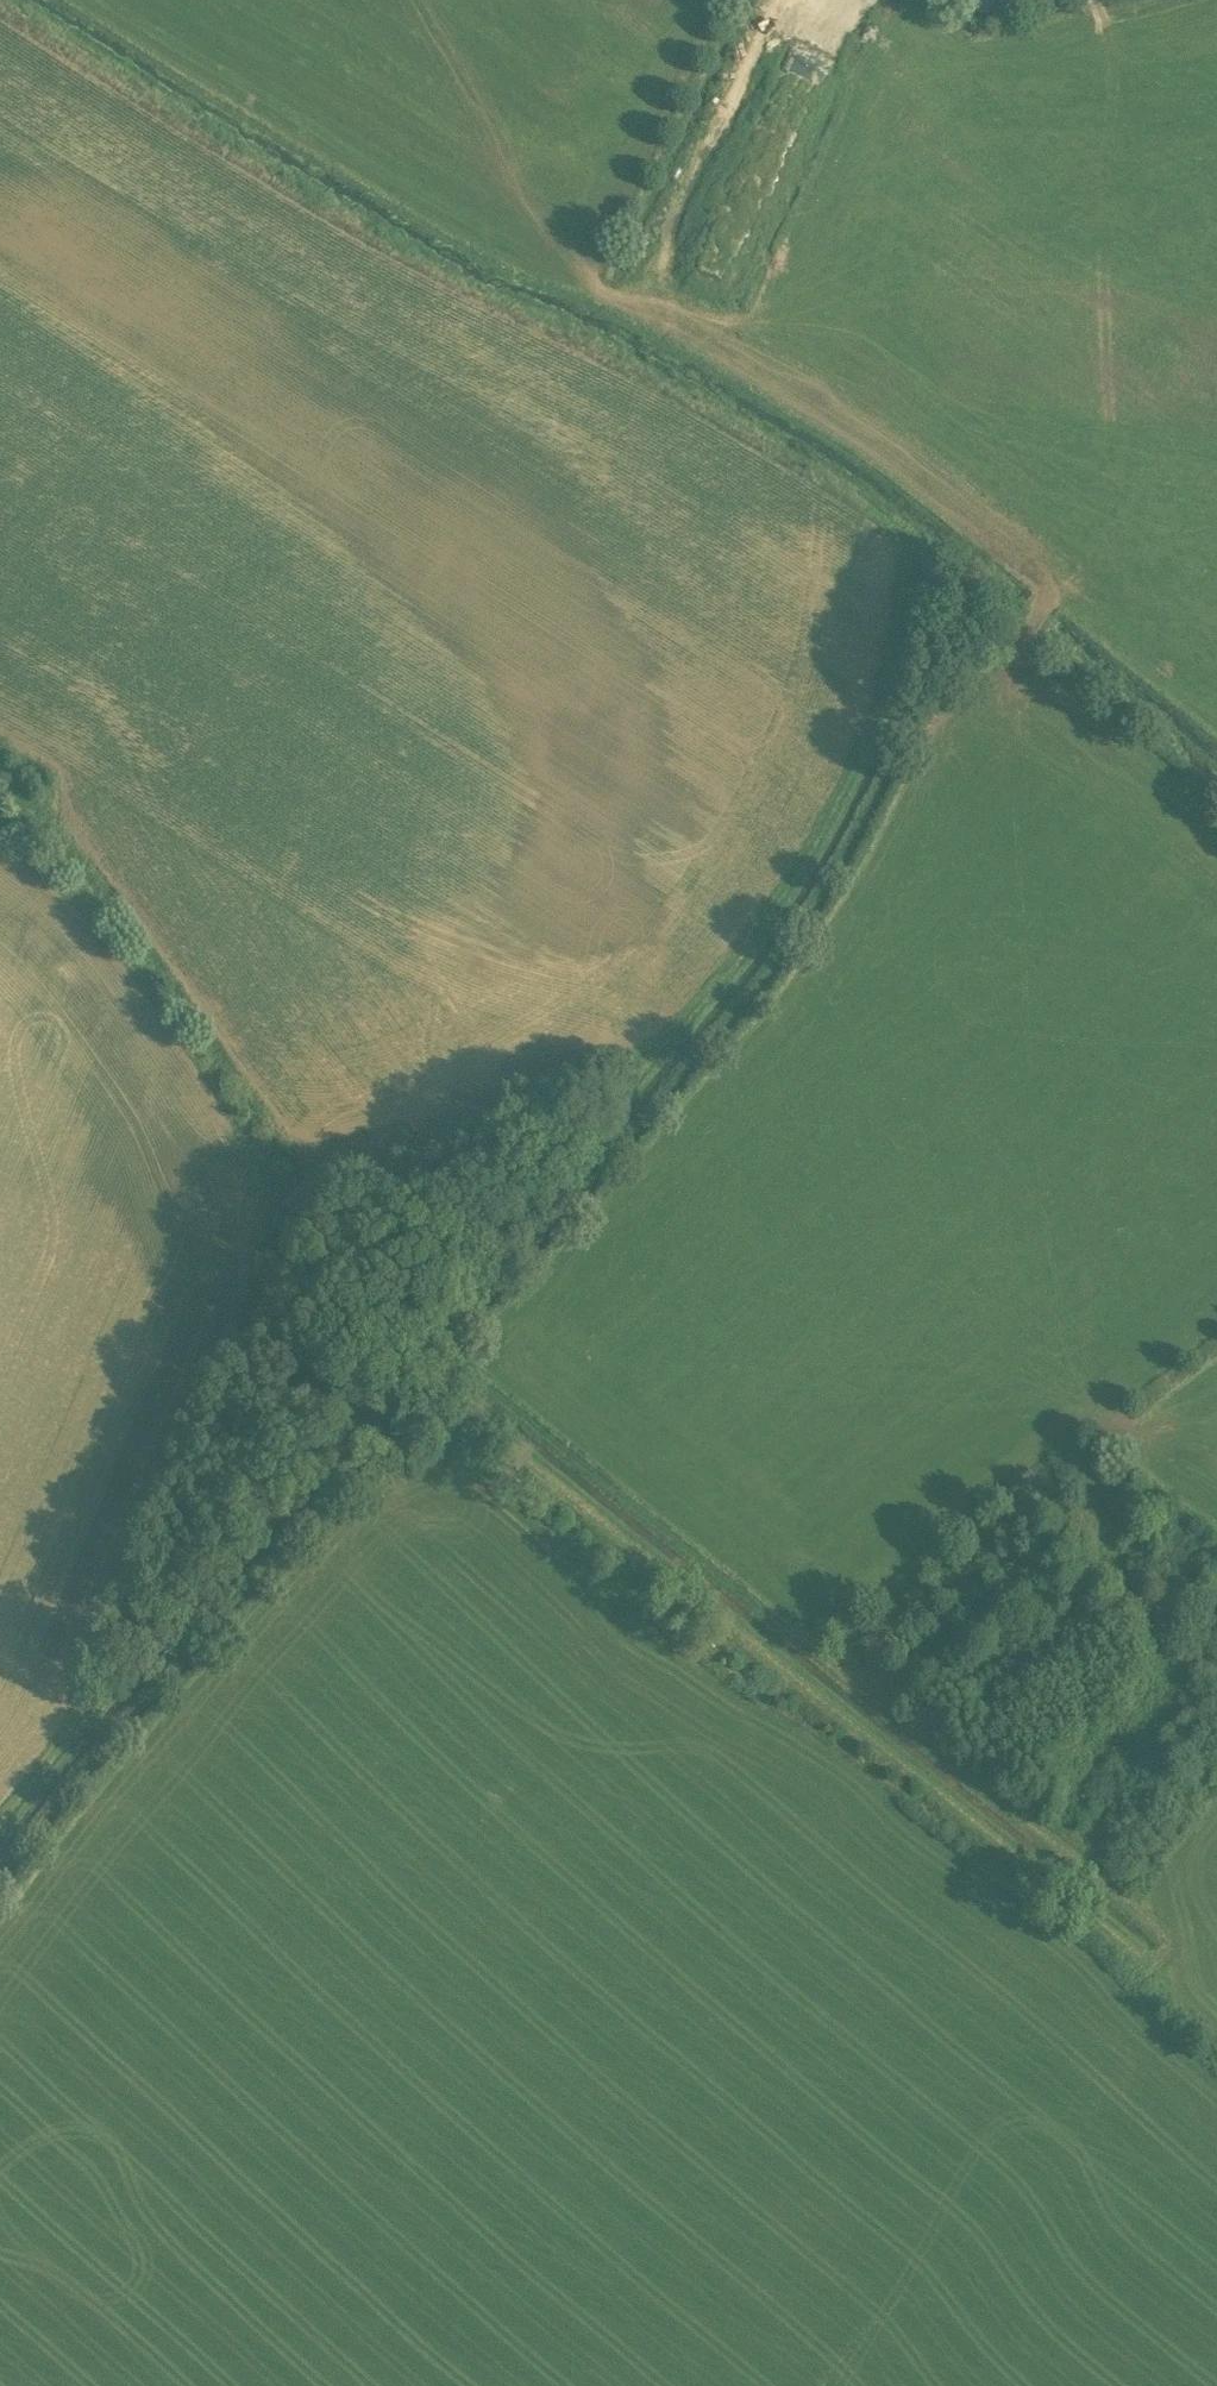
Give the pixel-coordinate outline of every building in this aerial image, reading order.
[(866,0),(837,0),(861,10),(866,0)]
